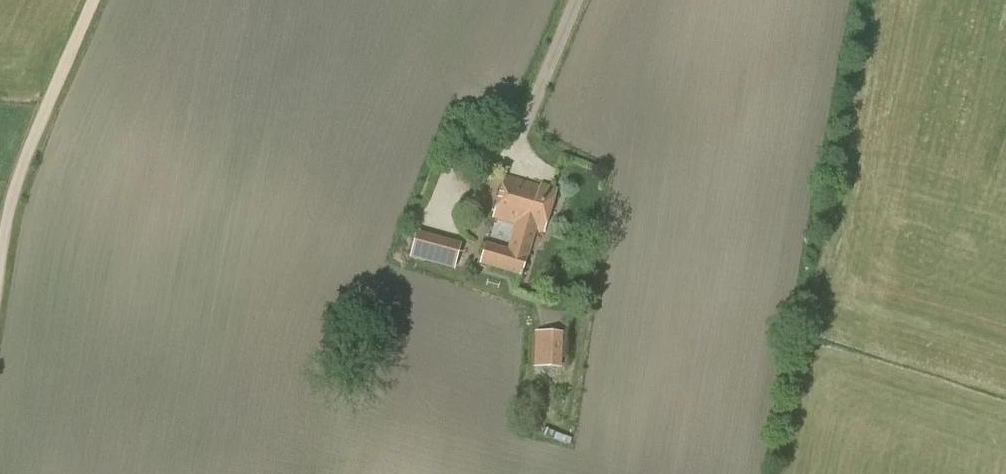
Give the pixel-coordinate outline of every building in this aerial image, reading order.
[(541,186),(506,176),(495,218),(514,223),(507,250),(485,244),(479,264),(521,276),(526,257),(528,258),(536,229),(544,232),(556,189),(541,184),(541,186)] [(454,270),(461,244),(417,231),(410,258),(454,270)] [(562,369),(562,333),(535,332),(534,368),(562,369)]
